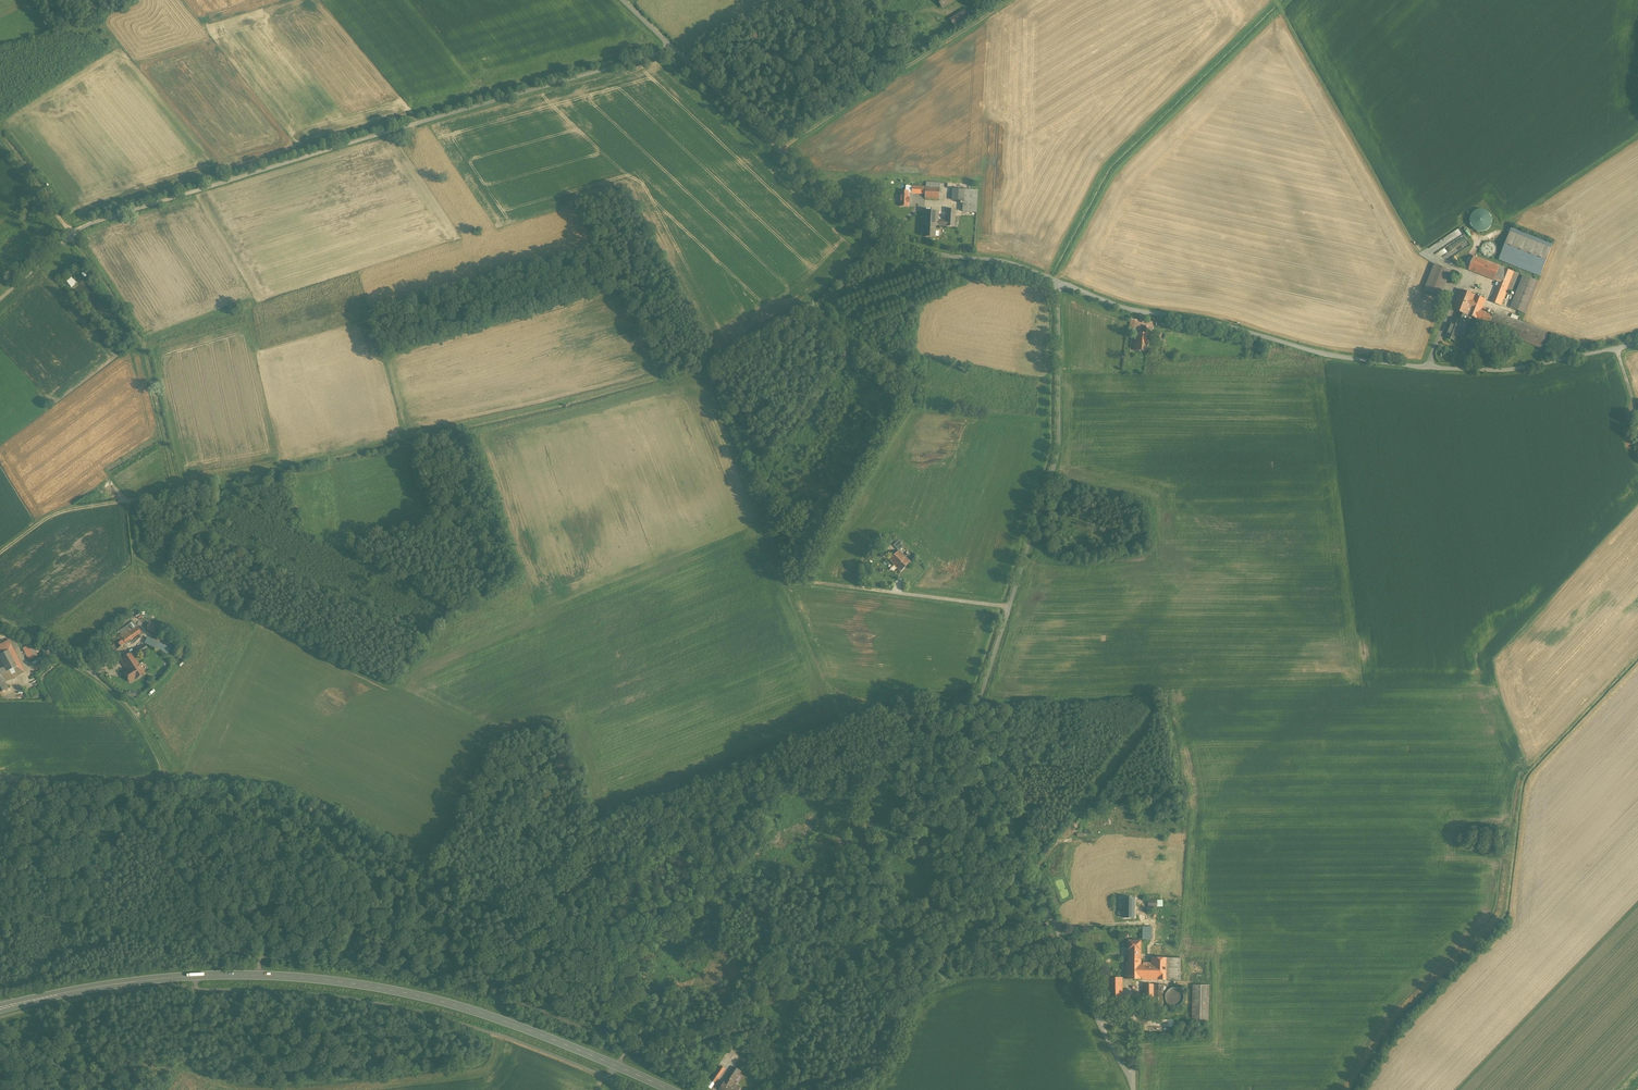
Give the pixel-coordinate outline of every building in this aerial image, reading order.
[(969,18),(964,10),(950,19),(955,27),(969,18)] [(925,188),(910,186),(910,191),(910,193),(925,194),(925,198),(939,199),(940,183),(926,182),(925,188)] [(978,191),(954,189),(953,200),(964,201),(963,212),(977,212),(978,191)] [(910,193),(910,191),(902,191),(901,206),(909,206),(910,193)] [(1470,222),(1471,224),(1472,226),(1473,228),(1475,230),(1477,231),(1479,231),(1482,232),(1484,231),(1486,230),(1488,229),(1490,228),(1491,226),(1492,224),(1492,221),(1492,219),(1492,217),(1491,215),(1489,213),(1487,211),(1485,210),(1483,210),(1481,209),(1479,210),(1476,211),(1474,212),(1473,213),(1471,215),(1471,218),(1470,220),(1470,222)] [(926,225),(937,225),(939,225),(958,226),(958,222),(955,222),(956,210),(949,210),(948,221),(939,220),(940,213),(925,212),(924,225),(926,225)] [(937,225),(926,225),(926,237),(936,237),(937,225)] [(1458,252),(1471,245),(1460,228),(1437,241),(1442,249),(1438,251),(1441,256),(1456,248),(1458,252)] [(1499,259),(1540,276),(1552,246),(1513,230),(1506,246),(1505,245),(1499,259)] [(1481,248),(1481,250),(1482,252),(1483,254),(1484,256),(1486,257),(1489,257),(1491,257),(1493,256),(1495,255),(1496,253),(1497,251),(1497,248),(1497,246),(1495,244),(1494,243),(1492,242),(1489,241),(1487,241),(1485,242),(1483,244),(1482,246),(1481,248)] [(1518,274),(1474,256),(1469,270),(1500,282),(1492,302),(1501,305),(1507,290),(1511,292),(1518,274)] [(1450,271),(1435,264),(1425,290),(1440,296),(1450,271)] [(1511,308),(1525,313),(1538,281),(1523,276),(1511,308)] [(1461,289),(1453,309),(1462,313),(1469,316),(1478,319),(1489,323),(1490,324),(1493,315),(1486,313),(1488,309),(1482,307),(1486,299),(1461,289)] [(1489,323),(1488,327),(1518,339),(1525,324),(1517,321),(1518,317),(1512,314),(1510,318),(1494,311),(1493,315),(1490,324),(1489,323)] [(1457,320),(1454,319),(1452,322),(1453,323),(1450,330),(1449,330),(1446,337),(1455,340),(1458,333),(1461,334),(1463,328),(1465,328),(1466,324),(1469,316),(1462,313),(1460,319),(1457,318),(1457,320)] [(1164,321),(1156,320),(1155,328),(1162,330),(1164,321)] [(1525,324),(1518,339),(1524,341),(1541,348),(1547,332),(1525,324)] [(1143,334),(1135,333),(1133,350),(1146,351),(1148,327),(1144,326),(1143,334)] [(1466,357),(1470,359),(1474,347),(1470,346),(1468,350),(1466,357)] [(890,536),(881,546),(885,549),(894,540),(890,536)] [(893,563),(902,554),(899,551),(890,560),(893,563)] [(902,554),(893,563),(901,571),(910,562),(902,554)] [(161,624),(152,619),(148,626),(158,631),(161,624)] [(137,626),(134,621),(117,632),(118,633),(110,638),(117,649),(125,644),(120,637),(121,636),(137,626)] [(141,633),(137,626),(121,636),(126,643),(141,633)] [(0,669),(0,671),(5,682),(25,672),(9,640),(0,645),(0,657),(5,667),(0,669)] [(144,644),(131,653),(134,658),(148,649),(144,644)] [(131,653),(120,660),(127,670),(128,669),(130,672),(126,674),(131,681),(135,678),(135,679),(144,673),(134,658),(131,653)] [(8,688),(5,682),(0,671),(0,692),(8,688)] [(1150,939),(1150,926),(1141,926),(1141,938),(1150,939)] [(1128,963),(1140,963),(1141,941),(1128,940),(1128,963)] [(1128,963),(1125,963),(1125,979),(1173,980),(1173,958),(1151,958),(1151,963),(1140,963),(1128,963)] [(1124,974),(1110,974),(1109,999),(1123,999),(1124,974)] [(1144,984),(1144,1002),(1152,1002),(1152,984),(1144,984)] [(1209,986),(1191,986),(1190,1022),(1208,1022),(1209,986)] [(1183,999),(1177,991),(1174,993),(1176,996),(1175,997),(1177,999),(1174,1001),(1176,1004),(1183,999)] [(737,1057),(729,1052),(726,1057),(734,1062),(737,1057)] [(724,1068),(721,1066),(720,1067),(716,1073),(711,1080),(715,1083),(724,1068)] [(734,1067),(726,1079),(733,1083),(741,1071),(734,1067)] [(733,1083),(726,1079),(719,1089),(721,1089),(738,1089),(739,1088),(734,1085),(733,1087),(732,1086),(734,1083),(733,1083)]
